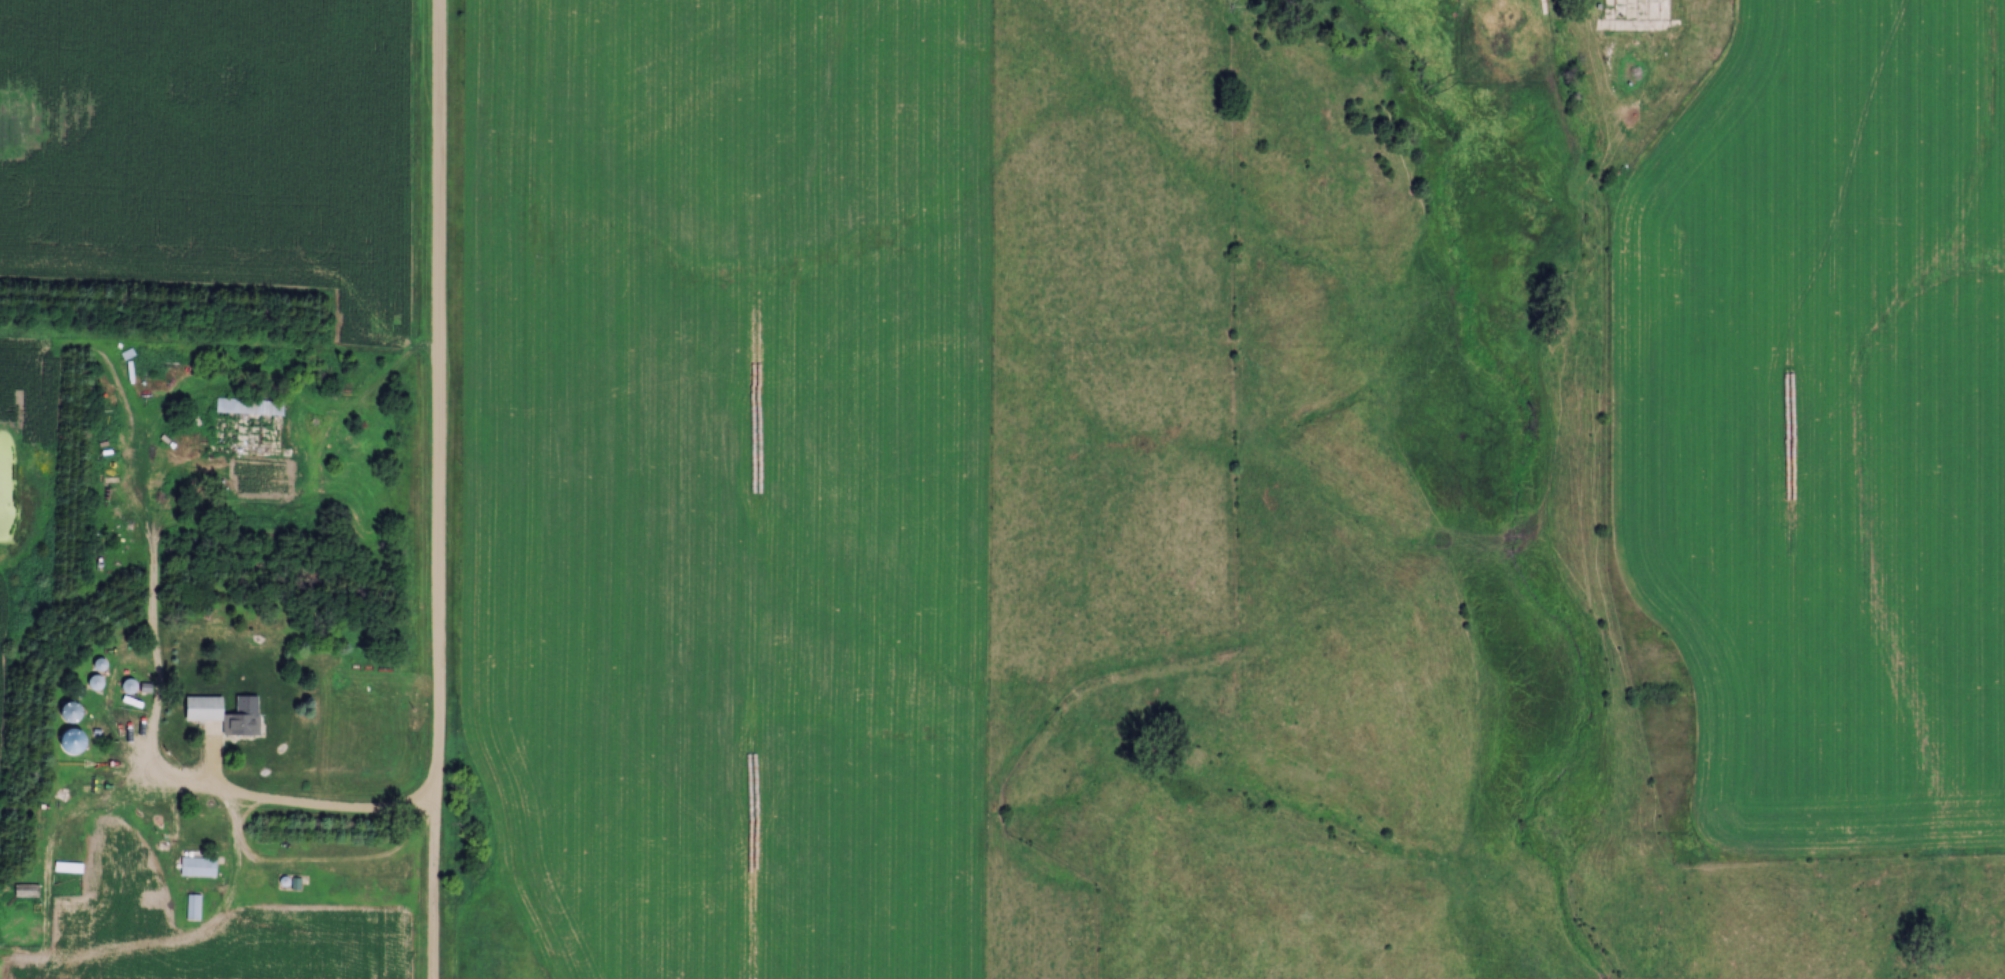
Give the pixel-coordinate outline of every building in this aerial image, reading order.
[(218,413),(272,415),(273,402),(218,400),(218,413)] [(226,697),(187,697),(187,721),(224,721),(224,736),(261,736),(261,715),(226,715),(226,697)] [(218,858),(182,858),(182,877),(218,877),(218,858)] [(40,886),(18,886),(18,898),(40,898),(40,886)] [(203,895),(188,895),(188,922),(203,922),(203,895)]
